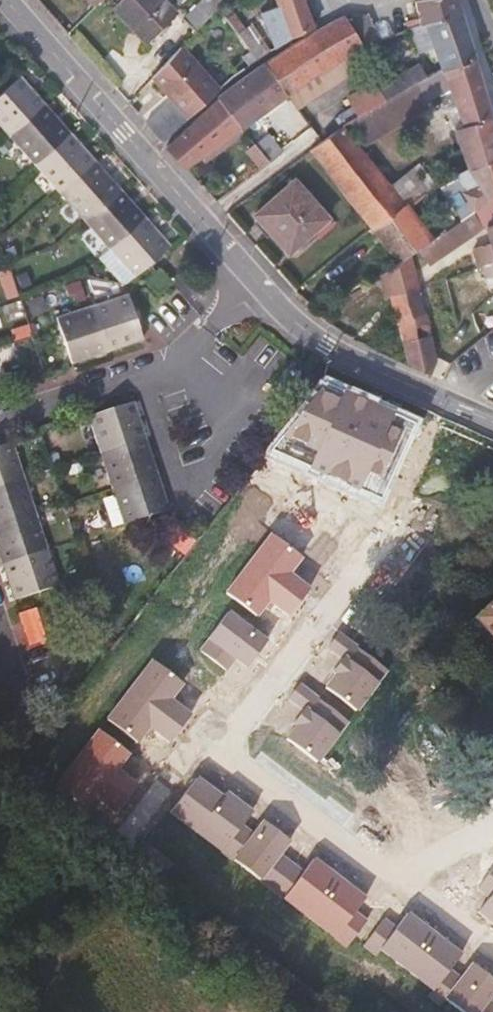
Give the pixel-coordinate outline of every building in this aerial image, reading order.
[(93,8),(102,0),(85,0),(93,8)] [(113,8),(146,43),(178,13),(166,0),(121,0),(113,8)] [(228,0),(202,0),(184,18),(197,33),(228,0)] [(304,0),(276,0),(279,6),(269,9),(272,30),(283,28),(289,39),(314,28),(304,0)] [(417,15),(405,20),(408,29),(421,25),(452,15),(459,14),(455,0),(418,0),(413,1),(417,15)] [(241,38),(220,12),(203,29),(213,40),(210,44),(223,56),(241,38)] [(363,47),(347,20),(344,14),(264,63),(287,94),(337,63),(363,47)] [(379,40),(367,14),(347,20),(363,47),(379,40)] [(474,61),(459,14),(452,15),(421,25),(408,29),(417,53),(434,48),(442,71),(474,61)] [(270,50),(250,23),(238,32),(258,58),(270,50)] [(218,91),(181,48),(154,76),(173,97),(190,117),(218,91)] [(474,61),(442,71),(427,77),(423,80),(431,99),(439,95),(453,129),(468,169),(492,160),(492,122),(474,61)] [(418,62),(378,86),(374,80),(345,96),(357,117),(369,110),(386,101),(395,95),(423,80),(427,77),(418,62)] [(287,94),(264,63),(242,79),(219,99),(241,128),(287,94)] [(46,104),(20,76),(0,93),(0,125),(10,137),(46,104)] [(406,112),(395,95),(386,101),(369,110),(379,124),(406,112)] [(163,142),(190,117),(173,97),(146,122),(163,142)] [(187,169),(241,128),(219,99),(167,147),(187,169)] [(35,164),(71,132),(46,104),(10,137),(35,164)] [(405,203),(436,186),(419,166),(392,186),(344,125),(335,129),(321,140),(308,150),(371,230),(405,203)] [(60,192),(96,160),(71,132),(35,164),(60,192)] [(282,152),(269,134),(254,145),(268,163),(282,152)] [(86,220),(121,188),(96,160),(60,192),(86,220)] [(456,175),(443,182),(459,204),(466,200),(473,212),(489,202),(492,200),(492,160),(468,169),(456,175)] [(295,181),(255,215),(288,253),(327,219),(295,181)] [(217,202),(228,193),(223,186),(211,196),(217,202)] [(111,249),(146,216),(121,188),(86,220),(111,249)] [(489,202),(473,212),(472,213),(482,228),(486,230),(489,244),(472,249),(477,267),(480,266),(485,263),(492,261),(492,200),(489,202)] [(431,242),(405,203),(371,230),(399,263),(410,257),(424,247),(431,242)] [(154,259),(171,244),(146,216),(111,249),(134,276),(154,259)] [(433,260),(471,233),(475,228),(467,217),(431,242),(424,247),(433,260)] [(418,288),(410,257),(399,263),(381,275),(387,299),(388,298),(391,297),(395,295),(418,288)] [(485,263),(480,266),(483,277),(492,274),(492,261),(485,263)] [(434,356),(426,322),(438,320),(430,286),(418,288),(395,295),(391,297),(406,363),(443,380),(451,363),(434,356)] [(143,337),(128,293),(93,305),(108,349),(143,337)] [(108,349),(93,305),(57,317),(72,361),(108,349)] [(420,420),(325,378),(269,454),(382,505),(401,463),(420,420)] [(145,439),(133,402),(88,417),(100,453),(145,439)] [(158,475),(145,439),(100,453),(113,489),(158,475)] [(10,442),(0,445),(0,485),(23,478),(10,442)] [(169,510),(158,475),(113,489),(124,525),(169,510)] [(23,478),(0,485),(0,525),(35,514),(23,478)] [(35,514),(0,525),(0,555),(3,564),(47,551),(35,514)] [(195,541),(174,524),(164,537),(184,554),(195,541)] [(289,612),(309,587),(292,575),(300,564),(305,558),(272,534),(228,591),(260,615),(266,607),(272,599),(289,612)] [(59,585),(47,551),(3,564),(15,600),(59,585)] [(492,628),(492,591),(474,608),(492,628)] [(45,636),(36,607),(19,613),(28,641),(45,636)] [(246,665),(267,638),(232,610),(202,649),(227,668),(231,663),(236,657),(246,665)] [(357,710),(388,670),(353,644),(340,634),(329,650),(342,660),(334,670),(338,672),(334,678),(327,687),(357,710)] [(179,729),(187,716),(171,703),(179,693),(183,687),(151,662),(107,719),(138,743),(146,734),(151,728),(168,741),(179,729)] [(318,762),(349,722),(301,686),(289,701),(303,711),(295,721),(299,724),(292,733),(288,739),(318,762)] [(126,796),(135,784),(118,772),(126,762),(131,755),(99,730),(54,787),(86,812),(94,802),(98,796),(116,809),(126,796)] [(198,830),(225,795),(198,775),(172,810),(198,830)] [(233,858),(253,832),(243,825),(254,811),(239,800),(228,791),(225,795),(198,830),(233,858)] [(273,889),(292,863),(281,854),(292,840),(277,828),(263,818),(253,832),(233,858),(233,859),(273,889)] [(311,918),(341,878),(325,867),(315,859),(305,872),(292,863),(273,889),(311,918)] [(481,887),(492,896),(492,871),(481,887)] [(347,945),(366,919),(356,912),(367,897),(355,889),(341,878),(311,918),(347,945)] [(480,914),(490,921),(492,924),(492,897),(480,914)] [(384,920),(364,947),(377,956),(380,951),(406,970),(436,931),(422,920),(410,911),(397,929),(384,920)] [(449,940),(436,931),(406,970),(435,992),(441,983),(450,990),(467,968),(457,960),(464,951),(449,940)] [(474,959),(444,999),(462,1011),(479,1011),(480,1011),(492,1011),(492,973),(487,968),(474,959)]
